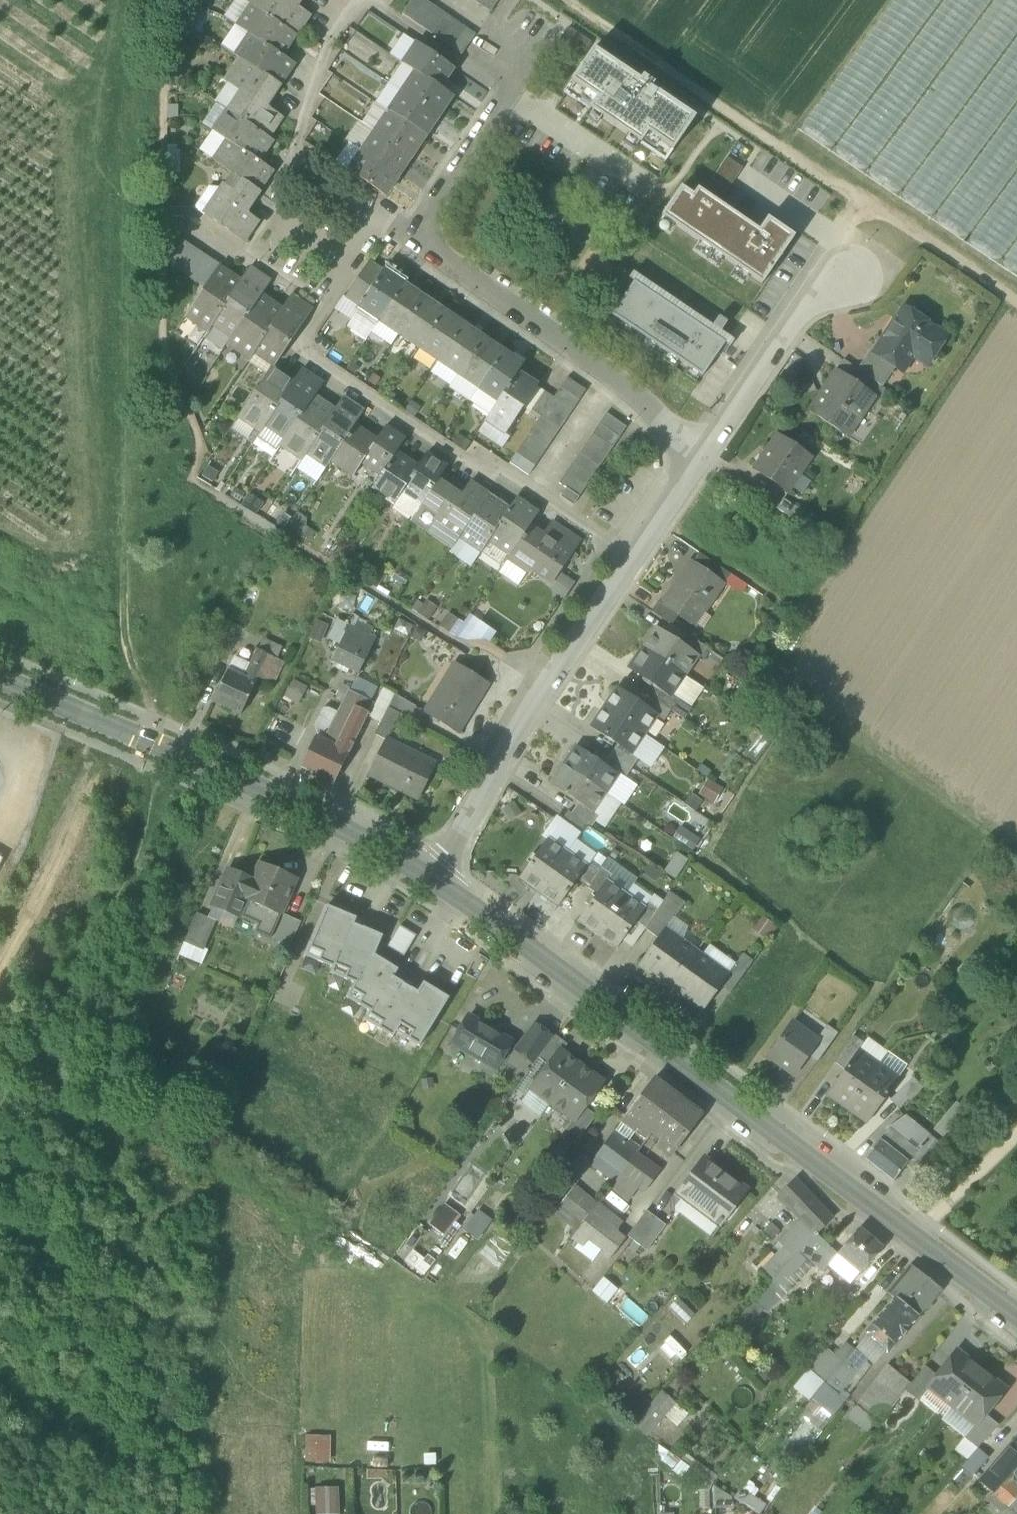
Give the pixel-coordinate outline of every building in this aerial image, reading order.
[(252,7),(247,4),(241,0),(236,0),(223,18),(234,26),(237,28),(252,7)] [(247,4),(252,7),(255,10),(262,0),(249,0),(247,4)] [(255,10),(294,36),(309,16),(295,7),(300,0),(262,0),(255,10)] [(411,22),(425,2),(421,0),(412,0),(401,16),(411,22)] [(480,6),(490,13),(499,0),(484,0),(480,6)] [(411,22),(421,29),(435,9),(425,2),(411,22)] [(237,28),(249,37),(250,36),(280,57),(281,56),(294,36),(255,10),(252,7),(237,28)] [(421,29),(431,36),(444,16),(435,9),(421,29)] [(431,36),(441,43),(454,22),(444,16),(431,36)] [(441,43),(451,49),(464,29),(454,22),(441,43)] [(235,57),(249,37),(237,28),(234,26),(220,47),(235,57)] [(474,36),(464,29),(451,49),(461,56),(474,36)] [(591,43),(570,29),(560,45),(580,59),(591,43)] [(351,46),(370,60),(379,48),(360,33),(351,46)] [(235,57),(241,61),(278,85),(279,86),(293,65),(281,56),(280,57),(250,36),(249,37),(235,57)] [(403,64),(416,45),(402,36),(389,56),(403,64)] [(403,64),(415,73),(439,89),(452,70),(416,45),(403,64)] [(639,82),(593,50),(563,94),(588,111),(602,120),(626,136),(640,145),(665,163),(695,119),(651,90),(654,85),(642,78),(639,82)] [(239,94),(227,112),(267,138),(280,117),(264,107),(278,85),(241,61),(226,85),(239,94)] [(389,85),(401,93),(415,73),(403,64),(389,85)] [(415,73),(401,93),(438,118),(451,98),(439,89),(415,73)] [(227,112),(239,94),(226,85),(214,103),(216,104),(227,112)] [(376,104),(388,113),(401,93),(389,85),(376,104)] [(401,93),(388,113),(425,137),(438,118),(401,93)] [(214,132),(227,112),(216,104),(203,125),(214,132)] [(388,113),(376,104),(362,125),(375,133),(388,113)] [(588,111),(581,120),(595,130),(602,120),(588,111)] [(213,133),(227,142),(228,141),(257,162),(257,161),(271,141),(267,138),(227,112),(214,132),(213,133)] [(388,113),(375,133),(411,157),(425,137),(388,113)] [(361,153),(375,133),(362,125),(358,122),(345,142),(348,144),(361,153)] [(375,133),(361,153),(398,177),(411,157),(375,133)] [(626,136),(620,146),(633,155),(640,145),(626,136)] [(271,170),(257,161),(257,162),(228,141),(227,142),(213,163),(232,175),(257,192),(271,170)] [(348,173),(361,153),(348,144),(334,164),(348,173)] [(180,152),(167,152),(167,174),(180,174),(180,152)] [(384,197),(398,177),(361,153),(348,173),(384,197)] [(726,159),(712,179),(728,190),(741,169),(726,159)] [(244,197),(251,202),(257,192),(232,175),(224,186),(242,199),(244,197)] [(193,209),(242,242),(257,221),(244,212),(251,202),(244,197),(242,199),(224,186),(222,190),(208,188),(193,209)] [(681,188),(661,217),(676,227),(698,242),(724,260),(735,268),(749,277),(761,285),(794,237),(767,219),(759,231),(754,238),(693,196),(681,188)] [(759,231),(697,190),(693,196),(754,238),(759,231)] [(655,226),(670,236),(676,227),(661,217),(655,226)] [(181,240),(190,218),(166,218),(166,263),(181,240)] [(195,282),(204,288),(218,268),(219,266),(181,240),(166,263),(195,282)] [(698,242),(691,251),(717,269),(724,260),(698,242)] [(358,306),(359,307),(382,272),(369,263),(345,298),(358,306)] [(207,332),(212,325),(232,295),(225,291),(233,279),(218,268),(204,288),(185,317),(207,332)] [(735,268),(729,277),(743,286),(749,277),(735,268)] [(212,325),(232,338),(259,296),(269,283),(248,269),(239,282),(233,279),(225,291),(232,295),(212,325)] [(359,308),(379,322),(403,285),(383,271),(382,272),(359,307),(359,308)] [(729,348),(733,342),(632,274),(628,279),(633,283),(634,282),(724,344),(729,348)] [(702,377),(724,344),(634,282),(633,283),(611,316),(702,377)] [(379,322),(399,335),(423,298),(403,285),(379,322)] [(249,359),(254,353),(274,324),(267,319),(275,307),(259,296),(232,338),(228,345),(249,359)] [(358,306),(345,298),(343,296),(334,310),(349,320),(358,306)] [(281,311),(275,307),(267,319),(274,324),(254,353),(274,367),(311,312),(290,297),(281,311)] [(399,335),(418,348),(443,312),(423,298),(399,335)] [(379,322),(359,308),(347,327),(366,340),(371,333),(379,322)] [(873,353),(895,368),(902,358),(909,362),(912,357),(917,350),(931,359),(946,337),(924,322),(923,316),(918,313),(912,314),(903,308),(895,321),(898,323),(888,338),(884,336),(874,351),(873,353)] [(418,348),(438,362),(463,325),(443,312),(418,348)] [(718,318),(711,328),(719,334),(726,324),(718,318)] [(895,321),(884,336),(888,338),(898,323),(895,321)] [(399,335),(379,322),(371,333),(391,347),(399,335)] [(232,338),(212,325),(207,332),(203,338),(223,351),(228,345),(232,338)] [(438,362),(458,375),(483,338),(463,325),(438,362)] [(458,375),(478,388),(503,352),(483,338),(458,375)] [(871,349),(856,370),(882,387),(882,388),(895,368),(873,353),(874,351),(871,349)] [(917,350),(912,357),(927,366),(931,359),(917,350)] [(478,388),(498,402),(518,373),(523,365),(503,352),(478,388)] [(274,367),(254,353),(249,359),(247,362),(267,376),(271,369),(272,370),(274,367)] [(902,373),(909,362),(902,358),(895,368),(902,373)] [(458,375),(438,362),(430,373),(450,387),(458,375)] [(875,398),(882,387),(856,370),(843,362),(836,371),(875,398)] [(265,425),(284,396),(278,391),(286,380),(272,370),(271,369),(267,376),(238,417),(260,432),(265,425)] [(301,370),(292,384),(286,380),(278,391),(284,396),(265,425),(285,439),(313,397),(322,384),(301,370)] [(808,412),(847,438),(875,398),(836,371),(808,412)] [(537,386),(518,373),(498,402),(489,416),(486,421),(505,434),(523,407),(536,388),(537,386)] [(469,402),(478,388),(458,375),(450,387),(449,389),(469,402)] [(560,389),(579,401),(586,391),(567,378),(560,389)] [(478,388),(469,402),(489,416),(498,402),(478,388)] [(529,411),(543,392),(536,388),(523,407),(529,411)] [(572,411),(579,401),(560,389),(554,398),(572,411)] [(529,411),(540,418),(541,417),(547,407),(553,399),(543,392),(529,411)] [(307,453),(326,424),(320,419),(328,407),(313,397),(285,439),(280,446),(302,460),(307,453)] [(327,466),(329,463),(354,426),(364,412),(344,398),(335,411),(328,407),(320,419),(326,424),(307,453),(327,466)] [(566,420),(572,411),(554,398),(553,399),(547,407),(566,420)] [(560,429),(566,420),(547,407),(541,417),(560,429)] [(606,414),(599,424),(619,438),(625,428),(624,427),(606,414)] [(260,432),(238,417),(230,430),(251,445),(256,438),(260,432)] [(553,439),(560,429),(541,417),(540,418),(535,426),(553,439)] [(505,434),(486,421),(477,433),(502,450),(510,437),(505,434)] [(612,448),(619,438),(599,424),(592,434),(612,448)] [(285,439),(265,425),(260,432),(256,438),(276,452),(280,446),(285,439)] [(356,460),(380,477),(395,454),(404,441),(385,428),(376,441),(354,426),(329,463),(347,474),(356,460)] [(547,449),(553,439),(535,426),(528,436),(547,449)] [(605,458),(612,448),(592,434),(585,444),(605,458)] [(753,470),(788,493),(791,488),(800,475),(811,459),(776,435),(753,470)] [(541,457),(547,449),(528,436),(522,445),(541,457)] [(599,468),(605,458),(585,444),(579,454),(599,468)] [(535,466),(541,457),(522,445),(516,454),(535,466)] [(327,466),(307,453),(302,460),(296,469),(316,482),(327,466)] [(404,493),(421,505),(437,481),(446,469),(427,456),(418,469),(395,454),(380,477),(371,490),(395,506),(404,493)] [(528,476),(535,466),(516,454),(510,464),(528,476)] [(599,468),(579,454),(572,464),(592,478),(599,468)] [(585,488),(592,478),(572,464),(565,474),(585,488)] [(578,498),(585,488),(565,474),(558,484),(559,484),(566,489),(578,498)] [(811,483),(800,475),(791,488),(803,496),(811,483)] [(438,525),(459,539),(488,496),(469,483),(462,493),(460,497),(450,490),(437,481),(421,505),(413,518),(434,532),(438,525)] [(452,487),(450,490),(460,497),(462,493),(452,487)] [(561,497),(573,505),(578,498),(566,489),(561,497)] [(249,492),(240,505),(256,515),(265,502),(249,492)] [(404,493),(395,506),(413,518),(421,505),(404,493)] [(480,553),(487,542),(509,510),(488,496),(459,539),(480,553)] [(509,556),(509,555),(529,526),(538,513),(516,499),(509,510),(487,542),(509,556)] [(777,509),(797,523),(804,513),(783,499),(777,509)] [(454,546),(459,539),(438,525),(434,532),(454,546)] [(549,540),(529,526),(509,555),(530,569),(551,584),(559,573),(580,542),(558,527),(549,540)] [(459,539),(454,546),(448,554),(469,568),(480,553),(459,539)] [(509,556),(487,542),(480,553),(501,567),(507,559),(509,556)] [(692,564),(723,585),(730,575),(699,554),(692,564)] [(528,574),(530,569),(509,555),(509,556),(507,559),(528,574)] [(499,570),(520,584),(528,574),(507,559),(501,567),(499,570)] [(678,617),(694,627),(695,626),(690,623),(707,597),(712,601),(723,585),(692,564),(690,562),(662,604),(661,605),(678,617)] [(573,582),(559,573),(551,584),(552,599),(559,604),(573,582)] [(747,586),(730,575),(723,585),(742,593),(747,586)] [(695,626),(712,601),(707,597),(690,623),(695,626)] [(425,600),(417,613),(428,620),(437,607),(425,600)] [(651,613),(672,626),(678,617),(661,605),(662,604),(658,602),(651,613)] [(447,613),(439,627),(451,634),(460,620),(447,613)] [(469,615),(454,637),(468,639),(482,638),(489,642),(496,633),(469,615)] [(413,626),(398,620),(393,631),(408,638),(413,626)] [(320,644),(328,626),(315,621),(307,639),(320,644)] [(339,645),(348,627),(335,621),(326,639),(339,645)] [(354,630),(370,637),(372,631),(357,624),(354,630)] [(331,662),(359,675),(375,640),(370,637),(354,630),(348,627),(339,645),(331,662)] [(656,630),(643,650),(683,676),(695,658),(696,657),(679,646),(656,630)] [(695,658),(702,663),(709,652),(709,651),(686,636),(679,646),(696,657),(695,658)] [(264,638),(258,650),(268,655),(277,659),(283,647),(264,638)] [(258,650),(252,661),(244,678),(254,683),(257,678),(268,655),(258,650)] [(682,677),(683,676),(643,650),(631,668),(652,683),(670,695),(671,694),(682,677)] [(723,661),(709,652),(702,663),(716,672),(723,661)] [(231,672),(244,678),(252,661),(240,655),(231,672)] [(257,678),(272,686),(284,663),(277,659),(268,655),(257,678)] [(430,716),(459,735),(488,687),(455,666),(441,689),(445,692),(430,716)] [(256,684),(254,683),(244,678),(231,672),(229,670),(213,702),(240,715),(256,684)] [(671,694),(679,700),(691,708),(702,691),(682,677),(671,694)] [(356,678),(349,692),(370,702),(377,688),(356,678)] [(298,705),(307,688),(293,680),(283,697),(298,705)] [(652,683),(645,694),(671,712),(679,700),(671,694),(670,695),(652,683)] [(425,714),(430,716),(445,692),(441,689),(425,714)] [(617,689),(603,709),(644,736),(657,716),(639,703),(617,689)] [(368,719),(380,724),(388,709),(394,695),(382,690),(368,719)] [(325,738),(323,742),(347,754),(372,703),(370,702),(349,692),(348,692),(338,712),(325,738)] [(664,722),(671,712),(645,694),(639,703),(657,716),(664,722)] [(394,695),(388,709),(399,715),(418,725),(425,714),(394,695)] [(683,720),(691,708),(679,700),(671,712),(683,720)] [(316,733),(325,738),(338,712),(329,709),(322,709),(313,726),(316,733)] [(387,739),(399,715),(388,709),(380,724),(375,735),(385,741),(386,738),(387,739)] [(632,753),(644,736),(603,709),(591,728),(617,746),(631,755),(632,753)] [(281,715),(275,731),(286,735),(293,719),(281,715)] [(664,749),(644,736),(632,753),(639,758),(638,760),(651,769),(664,749)] [(333,783),(347,754),(323,742),(314,738),(300,768),(333,783)] [(368,774),(416,799),(434,764),(387,739),(386,738),(385,741),(368,774)] [(617,746),(610,755),(632,769),(638,760),(639,758),(632,753),(631,755),(617,746)] [(577,747),(564,767),(604,794),(616,776),(617,774),(604,765),(577,747)] [(625,778),(632,769),(610,755),(604,765),(617,774),(616,776),(624,781),(625,778)] [(592,811),(604,794),(564,767),(551,786),(577,804),(591,813),(592,811)] [(637,787),(625,778),(624,781),(616,776),(604,794),(620,805),(624,807),(637,787)] [(723,789),(706,779),(697,795),(714,805),(723,789)] [(604,829),(620,805),(604,794),(592,811),(599,816),(595,823),(604,829)] [(522,816),(514,802),(501,810),(509,823),(522,816)] [(577,804),(571,814),(587,825),(591,828),(595,823),(599,816),(592,811),(591,813),(577,804)] [(579,836),(587,825),(571,814),(568,812),(562,820),(560,823),(561,823),(579,836)] [(542,836),(547,840),(548,841),(561,823),(560,823),(562,820),(556,817),(542,836)] [(561,823),(548,841),(566,854),(576,840),(579,836),(561,823)] [(700,840),(680,826),(671,839),(691,853),(700,840)] [(518,879),(538,893),(566,854),(548,841),(547,840),(518,879)] [(576,840),(566,854),(585,867),(589,861),(591,862),(596,855),(576,840)] [(596,855),(591,862),(600,869),(606,860),(597,853),(596,855)] [(689,861),(676,853),(662,872),(675,881),(689,861)] [(585,867),(566,854),(538,893),(558,907),(575,883),(586,868),(585,867)] [(606,860),(600,869),(611,877),(607,883),(625,896),(633,885),(637,879),(607,859),(606,860)] [(575,883),(585,890),(600,869),(591,862),(589,861),(585,867),(586,868),(575,883)] [(244,900),(246,901),(280,916),(281,915),(275,912),(281,898),(287,900),(295,880),(259,864),(252,881),(244,900)] [(611,877),(600,869),(585,890),(595,896),(605,882),(607,883),(611,877)] [(212,907),(238,918),(246,901),(244,900),(252,881),(228,870),(212,907)] [(576,922),(596,936),(625,896),(607,883),(605,882),(595,896),(576,922)] [(633,885),(625,896),(643,909),(647,903),(658,910),(663,902),(653,895),(651,898),(633,885)] [(663,902),(658,910),(645,930),(657,939),(663,931),(664,931),(674,918),(684,905),(669,894),(663,902)] [(643,909),(625,896),(596,936),(616,950),(622,942),(635,924),(645,910),(643,909)] [(275,912),(281,915),(287,900),(281,898),(275,912)] [(270,940),(280,916),(246,901),(238,918),(258,926),(254,934),(270,940)] [(635,924),(645,930),(658,910),(647,903),(643,909),(645,910),(635,924)] [(369,1013),(367,1015),(381,1023),(377,1029),(392,1038),(395,1033),(400,1026),(412,1033),(407,1040),(419,1047),(449,999),(423,983),(417,993),(393,978),(398,970),(373,955),(382,937),(363,928),(362,929),(353,925),(356,919),(327,906),(308,949),(321,954),(317,962),(332,968),(333,966),(347,971),(344,980),(354,984),(350,990),(361,998),(357,1005),(369,1013)] [(274,939),(290,945),(301,921),(284,915),(274,939)] [(185,941),(203,949),(213,923),(195,916),(193,921),(185,941)] [(760,916),(751,931),(764,940),(774,925),(760,916)] [(688,927),(674,918),(664,931),(695,954),(703,943),(688,932),(688,927)] [(645,930),(635,924),(622,942),(632,949),(645,930)] [(400,927),(387,949),(403,958),(415,936),(400,927)] [(653,976),(671,988),(695,954),(664,931),(663,931),(657,939),(639,965),(640,966),(642,964),(655,974),(653,976)] [(709,945),(700,957),(727,976),(736,964),(709,945)] [(305,957),(317,962),(321,954),(308,949),(305,957)] [(700,957),(695,954),(671,988),(688,1001),(690,998),(703,1008),(701,1010),(703,1011),(720,987),(728,977),(727,976),(700,957)] [(720,987),(730,994),(752,963),(742,955),(736,964),(727,976),(728,977),(720,987)] [(640,966),(653,976),(655,974),(642,964),(640,966)] [(329,974),(344,980),(347,971),(333,966),(332,968),(329,974)] [(345,998),(357,1005),(361,998),(350,990),(345,998)] [(688,1001),(701,1010),(703,1008),(690,998),(688,1001)] [(364,1021),(377,1029),(381,1023),(367,1015),(364,1021)] [(443,1037),(455,1043),(466,1024),(455,1017),(443,1037)] [(454,1044),(494,1068),(509,1044),(469,1020),(466,1024),(455,1043),(454,1044)] [(768,1058),(792,1075),(806,1056),(817,1041),(816,1040),(792,1024),(768,1058)] [(395,1033),(407,1040),(412,1033),(400,1026),(395,1033)] [(516,1050),(532,1063),(551,1038),(534,1026),(516,1050)] [(806,1056),(816,1064),(837,1035),(826,1026),(816,1040),(817,1041),(806,1056)] [(542,1063),(548,1066),(560,1050),(562,1052),(567,1046),(555,1036),(538,1059),(543,1062),(542,1063)] [(834,1063),(844,1070),(857,1052),(858,1052),(863,1044),(853,1037),(834,1063)] [(858,1052),(877,1066),(887,1053),(868,1039),(863,1044),(858,1052)] [(550,1105),(550,1104),(578,1065),(579,1064),(562,1052),(560,1050),(548,1066),(530,1090),(550,1105)] [(827,1094),(847,1109),(877,1066),(858,1052),(857,1052),(844,1070),(827,1094)] [(908,1067),(887,1053),(877,1066),(898,1081),(908,1067)] [(602,1083),(578,1065),(550,1104),(573,1120),(574,1121),(584,1108),(602,1083)] [(898,1081),(877,1066),(847,1109),(868,1123),(898,1081)] [(641,1126),(651,1133),(678,1097),(654,1079),(621,1124),(635,1134),(641,1126)] [(890,1101),(898,1110),(921,1088),(913,1079),(890,1101)] [(701,1115),(678,1097),(651,1133),(661,1140),(656,1147),(670,1157),(701,1115)] [(955,1102),(932,1130),(946,1141),(969,1113),(955,1102)] [(565,1131),(578,1141),(596,1117),(584,1108),(574,1121),(573,1120),(565,1131)] [(905,1116),(887,1131),(915,1153),(929,1135),(905,1116)] [(865,1159),(893,1181),(905,1165),(915,1153),(887,1131),(865,1159)] [(905,1165),(919,1176),(947,1149),(929,1135),(915,1153),(905,1165)] [(635,1154),(632,1151),(612,1136),(595,1158),(620,1175),(635,1154)] [(640,1158),(635,1154),(620,1175),(635,1186),(643,1192),(659,1172),(640,1158)] [(703,1159),(678,1193),(720,1225),(745,1191),(703,1159)] [(625,1199),(635,1186),(620,1175),(609,1188),(625,1199)] [(815,1234),(831,1219),(795,1181),(778,1197),(800,1220),(814,1235),(815,1234)] [(581,1224),(583,1222),(594,1208),(596,1205),(575,1188),(560,1207),(575,1219),(581,1224)] [(720,1225),(678,1193),(676,1192),(669,1201),(669,1212),(680,1215),(710,1238),(720,1225)] [(444,1204),(428,1225),(444,1237),(439,1244),(444,1248),(460,1227),(455,1223),(460,1216),(444,1204)] [(618,1222),(596,1205),(594,1208),(610,1221),(602,1231),(595,1225),(592,1229),(583,1222),(581,1224),(576,1231),(570,1238),(582,1248),(588,1241),(597,1249),(611,1231),(618,1222)] [(610,1221),(594,1208),(583,1222),(592,1229),(595,1225),(602,1231),(610,1221)] [(628,1238),(647,1252),(665,1226),(646,1213),(628,1238)] [(576,1231),(581,1224),(575,1219),(569,1226),(576,1231)] [(800,1220),(777,1243),(783,1248),(780,1252),(774,1257),(784,1267),(800,1252),(817,1235),(815,1234),(814,1235),(800,1220)] [(761,1233),(769,1242),(779,1232),(771,1223),(761,1233)] [(859,1228),(837,1254),(827,1267),(849,1285),(859,1273),(860,1274),(882,1248),(859,1228)] [(596,1250),(608,1260),(623,1241),(611,1231),(597,1249),(596,1250)] [(828,1246),(817,1235),(800,1252),(811,1262),(828,1246)] [(774,1246),(780,1252),(783,1248),(777,1243),(774,1246)] [(827,1267),(837,1254),(828,1246),(811,1262),(812,1264),(822,1272),(827,1267)] [(423,1276),(435,1261),(427,1255),(424,1259),(412,1250),(404,1262),(423,1276)] [(738,1325),(743,1330),(763,1311),(765,1313),(790,1289),(789,1287),(812,1264),(811,1262),(800,1252),(784,1267),(769,1282),(752,1299),(755,1302),(738,1320),(740,1322),(738,1325)] [(759,1272),(769,1282),(784,1267),(774,1257),(759,1272)] [(894,1299),(904,1307),(927,1279),(911,1266),(887,1293),(894,1299)] [(603,1278),(591,1291),(606,1304),(618,1291),(603,1278)] [(940,1290),(927,1279),(904,1307),(918,1318),(940,1290)] [(678,1298),(669,1308),(686,1324),(695,1314),(678,1298)] [(898,1340),(918,1318),(904,1307),(894,1299),(865,1333),(867,1336),(881,1347),(888,1339),(894,1345),(898,1340)] [(732,1324),(722,1333),(731,1343),(741,1334),(732,1324)] [(867,1336),(854,1351),(866,1360),(871,1364),(873,1366),(886,1351),(881,1347),(867,1336)] [(731,1346),(719,1339),(711,1351),(723,1358),(731,1346)] [(886,1351),(887,1353),(894,1345),(888,1339),(881,1347),(886,1351)] [(846,1360),(854,1351),(845,1343),(834,1356),(842,1363),(846,1360)] [(824,1384),(825,1385),(838,1369),(842,1363),(834,1356),(824,1348),(807,1370),(808,1370),(824,1384)] [(842,1363),(838,1369),(851,1380),(866,1360),(854,1351),(846,1360),(842,1363)] [(1004,1390),(980,1371),(957,1352),(937,1377),(928,1388),(929,1389),(952,1406),(975,1425),(975,1426),(984,1415),(1004,1390)] [(851,1380),(840,1393),(845,1398),(871,1364),(866,1360),(851,1380)] [(855,1407),(878,1425),(905,1391),(911,1385),(887,1366),(855,1407)] [(905,1391),(919,1402),(920,1400),(929,1389),(928,1388),(937,1377),(925,1367),(911,1385),(905,1391)] [(840,1393),(851,1380),(838,1369),(825,1385),(825,1386),(837,1396),(840,1393)] [(824,1384),(808,1370),(792,1388),(809,1402),(811,1398),(824,1384)] [(825,1385),(824,1384),(811,1398),(813,1400),(834,1416),(847,1399),(845,1398),(840,1393),(837,1396),(825,1386),(825,1385)] [(952,1406),(929,1389),(920,1400),(943,1418),(952,1406)] [(661,1390),(649,1404),(657,1411),(669,1397),(661,1390)] [(676,1404),(669,1397),(657,1411),(664,1417),(676,1404)] [(822,1432),(834,1416),(813,1400),(800,1416),(822,1432)] [(649,1404),(632,1424),(647,1437),(664,1417),(657,1411),(649,1404)] [(676,1404),(664,1417),(676,1427),(688,1414),(676,1404)] [(952,1406),(943,1418),(941,1420),(964,1439),(975,1425),(952,1406)] [(878,1425),(855,1407),(854,1407),(846,1418),(870,1436),(878,1425)] [(964,1439),(977,1449),(998,1426),(984,1415),(975,1426),(975,1425),(964,1439)] [(304,1461),(330,1462),(331,1436),(305,1436),(304,1461)] [(1012,1475),(1016,1469),(1016,1437),(1011,1443),(1013,1445),(1004,1454),(1008,1458),(999,1468),(995,1465),(978,1483),(991,1495),(1010,1473),(1012,1475)] [(977,1449),(964,1439),(953,1451),(966,1461),(977,1449)] [(672,1472),(680,1461),(658,1446),(658,1462),(672,1472)] [(962,1468),(971,1477),(988,1459),(978,1450),(962,1468)] [(700,1475),(713,1484),(718,1477),(685,1454),(680,1461),(690,1468),(700,1475)] [(1004,1454),(995,1465),(999,1468),(1008,1458),(1004,1454)] [(690,1468),(680,1461),(672,1472),(683,1479),(690,1468)] [(991,1495),(1007,1508),(1016,1498),(1016,1490),(1016,1489),(1016,1488),(1016,1479),(1012,1475),(1010,1473),(991,1495)] [(709,1490),(713,1484),(700,1475),(698,1488),(698,1509),(709,1509),(709,1490)] [(355,1513),(371,1513),(369,1481),(354,1481),(355,1513)] [(732,1499),(713,1486),(713,1509),(732,1508),(732,1499)] [(315,1513),(340,1513),(339,1487),(315,1487),(315,1513)] [(741,1488),(734,1499),(755,1513),(760,1513),(766,1506),(741,1488)] [(1007,1508),(991,1495),(986,1501),(1001,1513),(1002,1513),(1007,1508)] [(1007,1508),(1010,1511),(1010,1510),(1014,1513),(1016,1513),(1016,1498),(1007,1508)]
